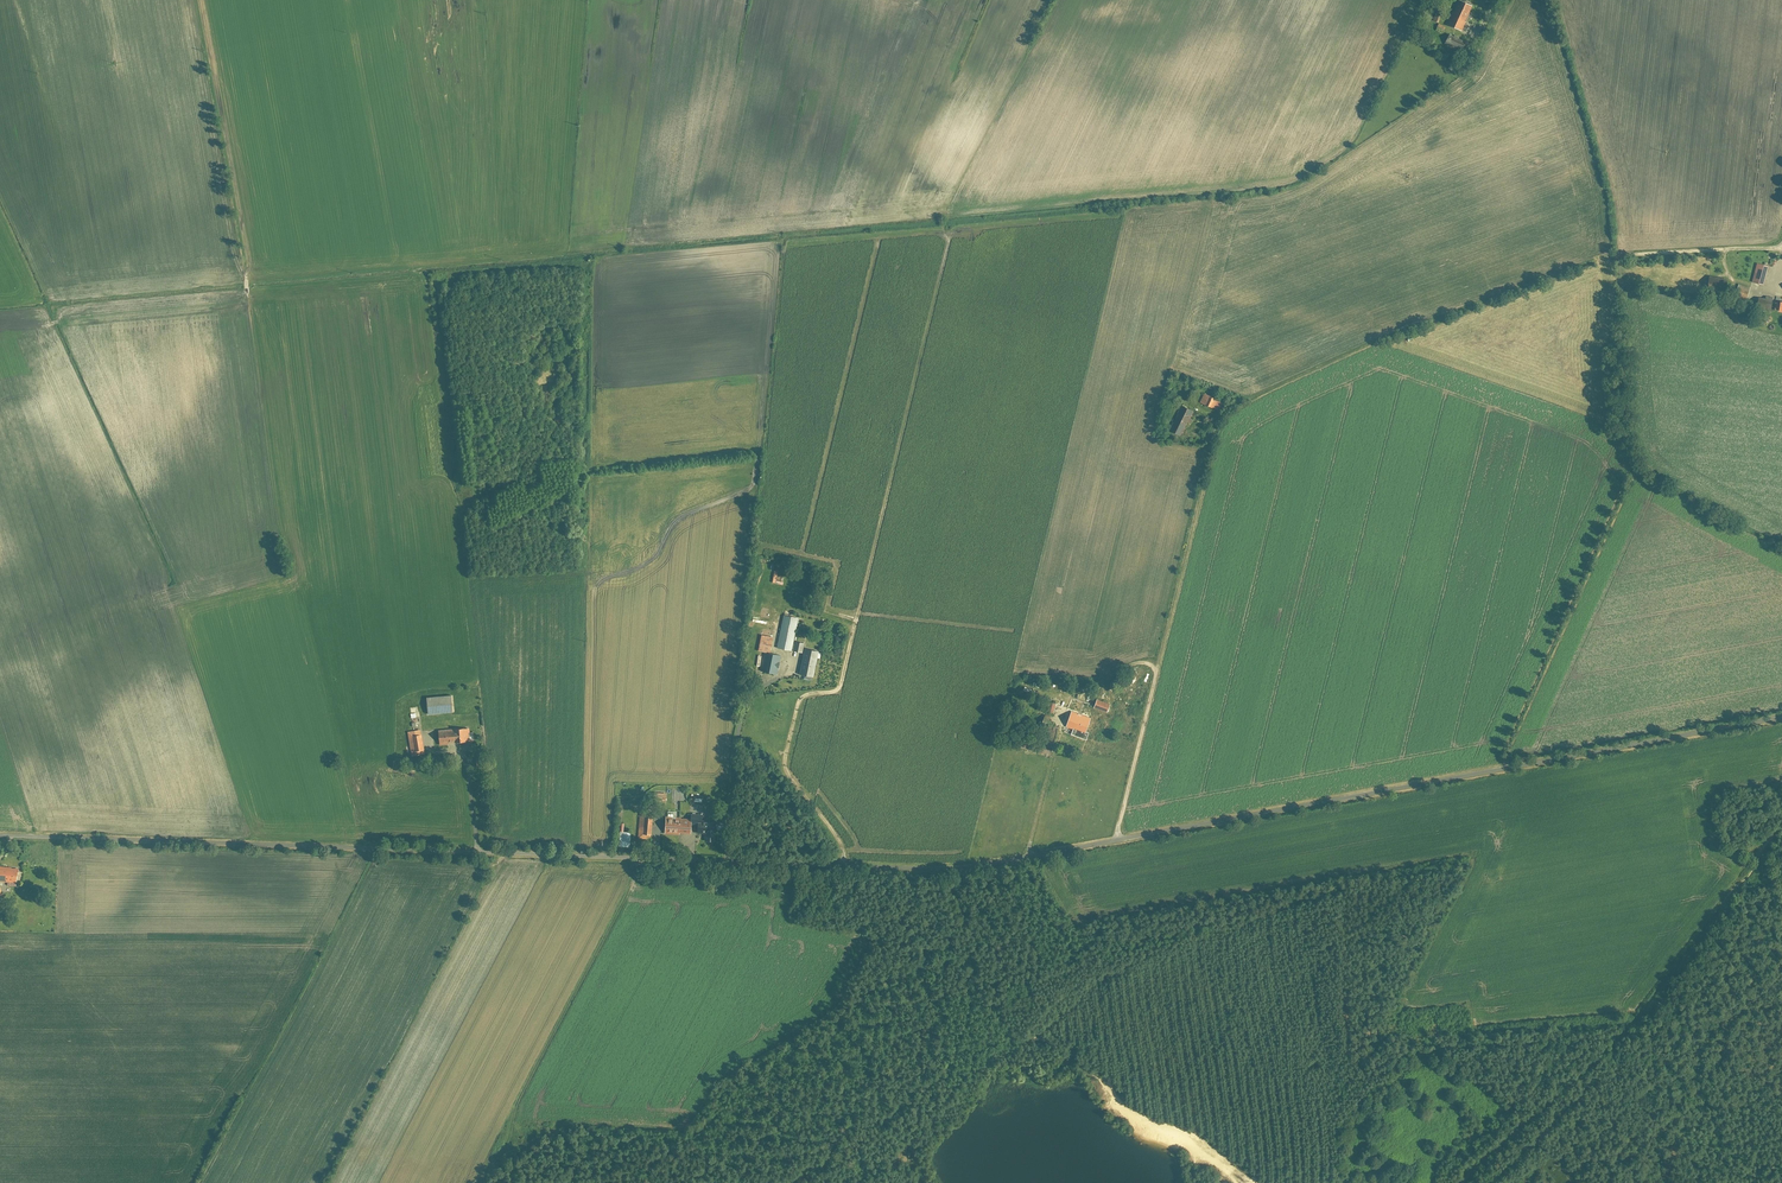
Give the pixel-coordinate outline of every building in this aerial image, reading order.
[(1457,1),(1447,25),(1461,31),(1471,7),(1457,1)] [(1449,32),(1443,46),(1459,52),(1464,39),(1449,32)] [(1753,282),(1763,285),(1767,267),(1758,264),(1753,282)] [(1738,286),(1735,295),(1747,298),(1749,289),(1738,286)] [(1772,316),(1781,318),(1781,299),(1776,298),(1772,316)] [(1205,395),(1200,406),(1214,412),(1219,401),(1205,395)] [(1180,405),(1168,431),(1183,438),(1195,412),(1180,405)] [(785,617),(779,648),(789,650),(796,619),(785,617)] [(771,636),(759,635),(758,651),(770,652),(771,636)] [(793,652),(802,653),(804,642),(795,640),(793,652)] [(799,677),(813,680),(818,652),(804,649),(799,677)] [(761,672),(777,676),(781,656),(765,653),(761,672)] [(426,699),(426,715),(451,714),(451,698),(426,699)] [(1095,701),(1092,709),(1106,714),(1109,705),(1095,701)] [(415,704),(409,704),(409,717),(411,717),(411,727),(420,727),(420,714),(415,714),(415,704)] [(1091,731),(1087,729),(1090,719),(1069,712),(1065,726),(1074,729),(1072,734),(1089,740),(1091,731)] [(437,732),(438,746),(469,745),(468,731),(437,732)] [(409,738),(410,753),(422,752),(420,737),(409,738)] [(653,794),(653,803),(665,802),(665,794),(653,794)] [(638,816),(638,841),(651,841),(651,816),(638,816)] [(695,833),(694,841),(716,841),(716,825),(701,825),(701,820),(687,820),(665,820),(664,834),(689,835),(689,833),(695,833)] [(619,833),(619,847),(629,848),(629,833),(619,833)] [(14,882),(15,868),(0,868),(0,882),(14,882)]
